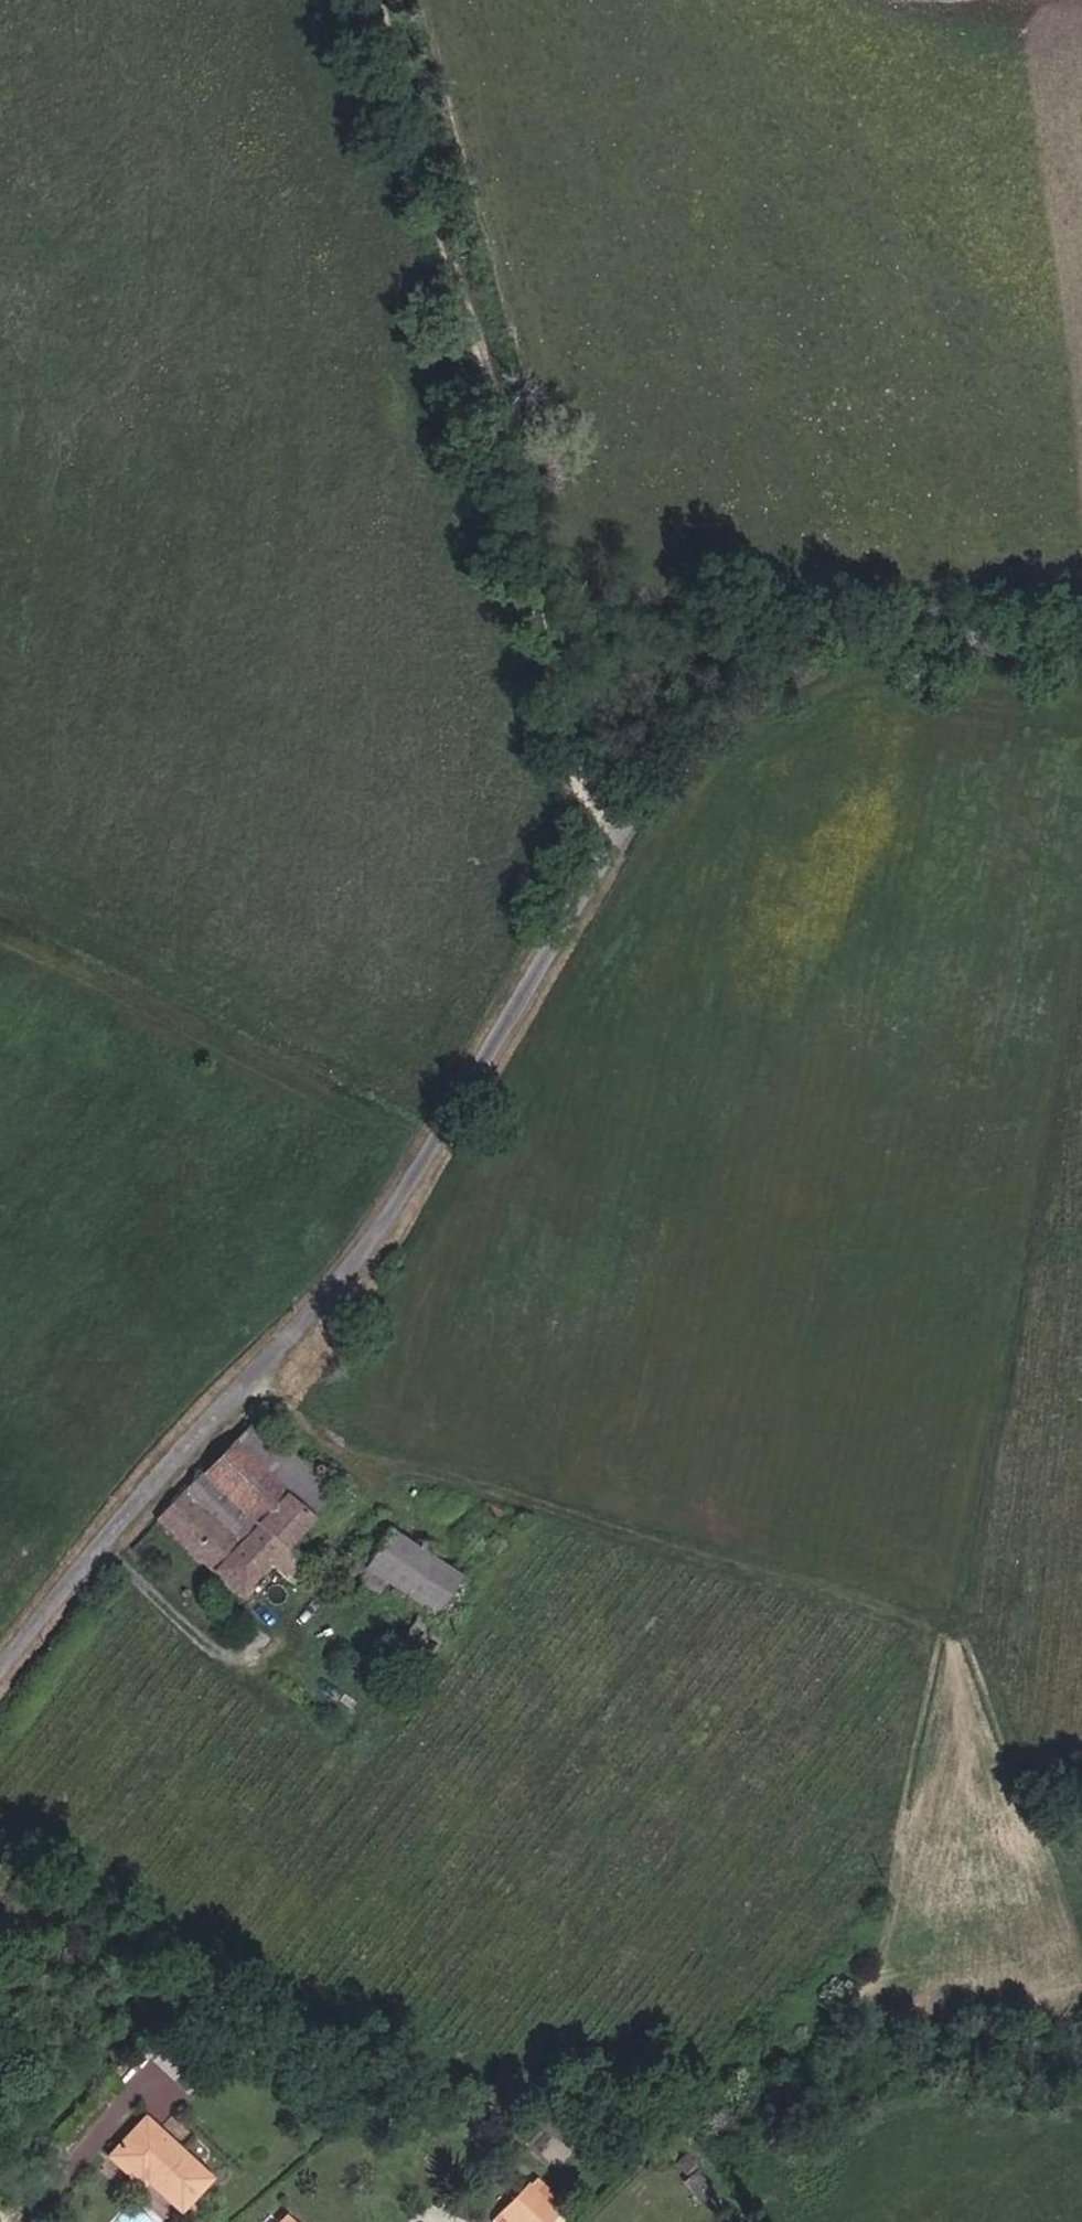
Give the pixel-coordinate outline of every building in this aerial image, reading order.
[(284,1549),(335,1487),(248,1416),(146,1529),(239,1604),(267,1576),(285,1591),(294,1582),(305,1590),(317,1576),(284,1549)] [(465,1569),(389,1523),(365,1563),(414,1593),(412,1597),(438,1613),(465,1569)] [(176,2082),(146,2058),(132,2074),(162,2100),(176,2082)] [(203,2184),(142,2122),(111,2151),(143,2185),(150,2178),(179,2208),(203,2184)] [(516,2213),(508,2221),(527,2221),(516,2213)]
